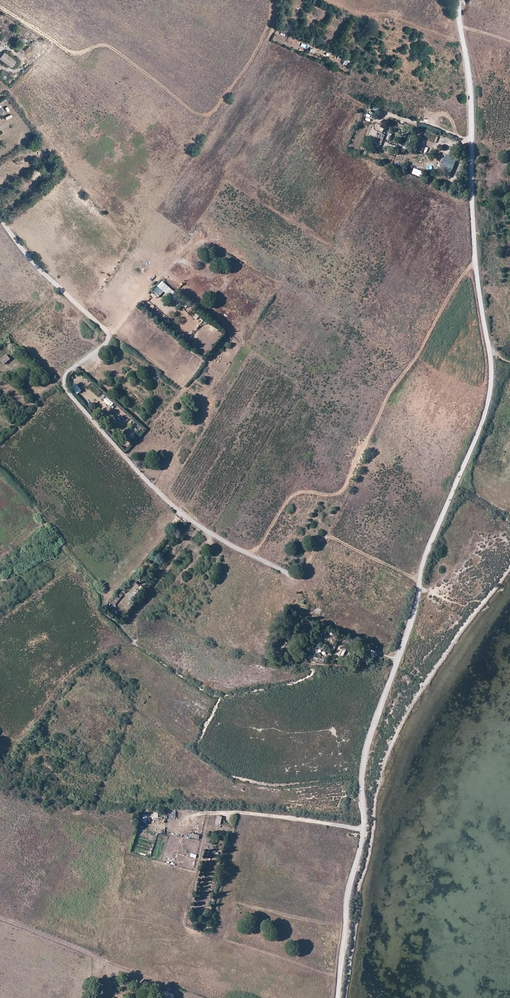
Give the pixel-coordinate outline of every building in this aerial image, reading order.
[(16,62),(3,52),(0,57),(0,59),(12,68),(16,62)] [(379,144),(381,138),(372,135),(374,130),(372,129),(368,139),(379,144)] [(445,155),(439,174),(450,177),(456,159),(445,155)] [(162,281),(158,286),(175,302),(180,298),(162,281)] [(158,297),(163,292),(156,286),(151,291),(158,297)] [(10,361),(7,354),(0,358),(0,359),(3,364),(10,361)] [(77,394),(82,390),(76,383),(71,387),(77,394)] [(97,396),(101,392),(92,383),(88,387),(97,396)] [(111,407),(114,403),(106,397),(103,401),(111,407)] [(130,596),(135,599),(140,593),(135,589),(130,596)] [(115,606),(122,596),(119,593),(111,603),(115,606)] [(279,651),(285,654),(289,647),(282,644),(279,651)] [(336,655),(342,658),(346,650),(340,647),(336,655)]
